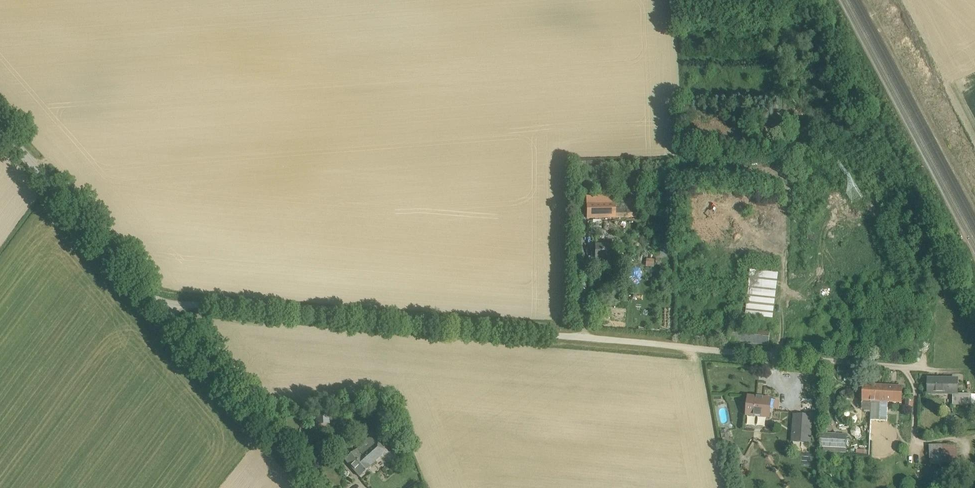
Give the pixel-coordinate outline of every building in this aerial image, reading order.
[(587,197),(587,218),(636,217),(636,200),(614,201),(614,197),(587,197)] [(595,260),(611,260),(611,237),(596,237),(595,250),(595,260)] [(646,266),(655,267),(656,259),(647,258),(646,266)] [(774,318),(779,272),(752,269),(747,316),(774,318)] [(730,328),(728,341),(769,346),(770,332),(752,330),(745,330),(730,328)] [(952,404),(971,405),(972,394),(965,394),(958,394),(958,379),(928,379),(928,393),(953,394),(952,404)] [(869,440),(878,440),(882,386),(864,385),(862,410),(871,410),(869,440)] [(878,440),(878,448),(887,449),(887,441),(888,402),(902,403),(902,387),(882,386),(878,440)] [(846,390),(840,393),(843,400),(849,398),(846,390)] [(746,415),(770,418),(772,399),(748,397),(747,407),(746,415)] [(906,406),(914,406),(913,398),(905,398),(906,406)] [(329,414),(315,416),(316,425),(330,424),(329,414)] [(794,414),(792,442),(810,443),(812,416),(794,414)] [(836,430),(835,418),(826,418),(827,431),(836,430)] [(729,430),(721,431),(722,439),(730,437),(729,430)] [(821,433),(820,446),(824,446),(846,448),(846,435),(821,433)] [(345,460),(360,477),(371,468),(370,466),(386,452),(374,438),(361,449),(360,447),(345,460)] [(942,445),(929,445),(930,464),(942,463),(942,445)]
